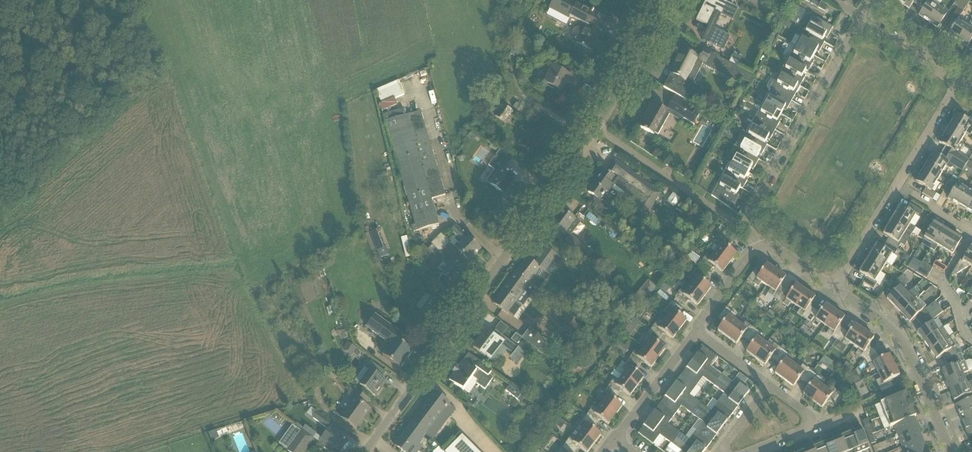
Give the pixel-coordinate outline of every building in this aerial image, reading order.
[(549,9),(556,13),(569,20),(570,16),(583,23),(580,29),(577,28),(575,29),(573,31),(572,33),(573,36),(574,38),(577,40),(576,43),(578,44),(591,51),(601,32),(602,33),(609,20),(594,12),(592,11),(591,13),(576,6),(565,0),(554,0),(549,9)] [(696,20),(709,26),(706,32),(712,34),(710,37),(705,35),(702,40),(707,43),(723,51),(730,37),(714,29),(721,15),(726,18),(732,6),(735,0),(706,0),(705,2),(706,3),(704,7),(703,6),(696,20)] [(767,15),(771,8),(759,0),(745,0),(767,15)] [(900,2),(909,9),(915,0),(901,0),(900,2)] [(917,8),(922,11),(919,15),(928,22),(938,7),(933,3),(935,0),(922,0),(920,3),(917,8)] [(964,0),(956,0),(953,5),(958,8),(964,0)] [(970,1),(968,0),(964,0),(958,8),(963,11),(970,1)] [(795,7),(787,20),(795,25),(803,11),(795,7)] [(948,13),(938,7),(928,22),(937,28),(943,20),(948,13)] [(807,25),(804,31),(822,41),(826,35),(828,36),(833,28),(830,26),(836,15),(827,11),(821,21),(812,16),(807,25)] [(958,41),(968,24),(959,18),(948,35),(958,41)] [(958,41),(967,47),(971,39),(971,29),(967,26),(958,41)] [(825,42),(822,41),(804,31),(795,46),(814,56),(817,49),(820,51),(825,42)] [(519,38),(510,55),(517,59),(526,41),(519,38)] [(810,62),(814,56),(795,46),(787,60),(806,71),(805,71),(808,72),(813,64),(810,62)] [(671,73),(663,88),(672,92),(686,100),(696,83),(694,82),(698,73),(702,65),(739,84),(742,80),(750,84),(754,77),(727,63),(727,62),(724,60),(707,49),(706,51),(700,61),(681,51),(674,64),(676,64),(671,73)] [(729,62),(737,66),(739,61),(732,57),(729,62)] [(802,77),(805,71),(806,71),(787,60),(779,75),(798,85),(797,86),(800,87),(805,78),(802,77)] [(546,84),(547,84),(561,92),(566,82),(574,87),(578,80),(554,68),(546,84)] [(792,101),(800,87),(797,86),(798,85),(779,75),(775,82),(772,80),(767,88),(771,90),(792,101)] [(384,110),(409,100),(400,80),(375,90),(384,110)] [(792,101),(771,90),(763,104),(781,115),(785,108),(787,109),(792,101)] [(693,124),(701,111),(686,102),(684,104),(674,98),(667,109),(693,124)] [(513,112),(503,105),(501,103),(493,114),(505,122),(513,112)] [(659,124),(666,111),(653,103),(639,127),(653,135),(654,133),(652,132),(658,123),(659,124)] [(777,121),(781,115),(763,104),(754,119),(775,131),(780,122),(777,121)] [(439,224),(432,199),(446,195),(440,176),(421,112),(406,117),(405,110),(404,109),(383,115),(386,123),(417,225),(413,226),(415,232),(420,230),(439,224)] [(950,124),(966,133),(970,136),(971,133),(971,119),(969,118),(967,121),(956,114),(950,124)] [(771,139),(775,131),(754,119),(746,133),(746,134),(765,144),(768,137),(771,139)] [(527,133),(519,145),(520,146),(532,155),(546,136),(533,127),(532,126),(525,121),(520,128),(527,133)] [(960,143),(966,133),(950,124),(945,133),(960,143)] [(468,136),(473,140),(477,135),(472,131),(468,136)] [(767,145),(765,144),(746,134),(746,133),(742,131),(738,139),(742,141),(738,148),(756,159),(757,158),(760,152),(763,153),(767,145)] [(960,143),(945,133),(939,143),(949,149),(945,154),(966,166),(968,161),(969,161),(960,156),(959,155),(964,145),(960,143)] [(759,160),(757,158),(756,159),(738,148),(734,146),(730,153),(734,156),(730,163),(748,173),(752,167),(754,168),(759,160)] [(457,158),(460,162),(464,162),(466,157),(463,153),(459,154),(457,158)] [(966,166),(951,157),(945,154),(942,159),(933,153),(927,163),(942,172),(946,166),(950,169),(952,169),(953,168),(954,166),(962,171),(963,169),(965,167),(966,166)] [(504,171),(508,165),(507,164),(502,161),(496,156),(489,166),(494,170),(486,181),(503,194),(505,192),(506,194),(508,193),(511,189),(511,188),(509,186),(515,179),(504,171)] [(655,200),(660,194),(615,161),(607,172),(604,170),(588,193),(601,202),(594,211),(603,217),(618,196),(644,215),(650,207),(654,210),(659,203),(655,200)] [(745,180),(748,173),(730,163),(729,164),(722,178),(740,188),(742,189),(747,181),(745,180)] [(937,182),(942,172),(927,163),(921,172),(937,182)] [(931,191),(937,182),(921,172),(915,181),(926,188),(922,194),(932,200),(936,194),(931,191)] [(713,193),(711,196),(728,208),(731,202),(734,204),(739,196),(737,194),(740,188),(722,178),(718,184),(713,193)] [(951,191),(956,182),(957,181),(951,178),(950,179),(945,188),(951,191)] [(958,205),(967,189),(956,182),(951,191),(951,193),(948,199),(958,205)] [(971,202),(971,192),(967,189),(958,205),(967,210),(971,202)] [(673,193),(669,200),(673,203),(678,195),(673,193)] [(900,206),(894,215),(910,225),(916,215),(919,218),(923,212),(910,204),(907,208),(903,206),(903,207),(900,206)] [(562,210),(551,225),(562,233),(564,235),(568,238),(564,244),(572,250),(584,259),(590,250),(571,235),(580,223),(576,220),(572,217),(562,210)] [(910,225),(894,215),(889,224),(904,234),(910,237),(916,228),(910,225)] [(932,246),(943,228),(933,222),(932,225),(931,224),(929,228),(924,225),(917,237),(932,246)] [(904,234),(889,224),(883,234),(886,235),(885,236),(888,239),(886,243),(897,250),(901,244),(899,243),(904,234)] [(472,236),(466,229),(463,232),(456,226),(452,230),(464,242),(457,249),(469,261),(480,249),(469,239),(472,236)] [(943,249),(952,234),(943,228),(932,246),(930,249),(934,251),(937,246),(943,249)] [(442,233),(437,238),(446,247),(451,242),(442,233)] [(962,240),(952,234),(943,249),(952,255),(962,240)] [(728,248),(732,243),(722,235),(714,245),(718,248),(715,253),(729,264),(736,254),(728,248)] [(407,237),(401,238),(406,258),(412,257),(407,237)] [(437,238),(432,243),(438,250),(441,252),(446,247),(437,238)] [(389,255),(384,242),(375,246),(378,255),(382,254),(383,257),(389,255)] [(894,256),(897,250),(886,243),(883,247),(880,245),(879,246),(877,244),(871,254),(886,263),(892,254),(894,256)] [(421,266),(432,253),(423,245),(412,258),(421,266)] [(971,266),(971,246),(962,261),(960,260),(951,275),(953,276),(970,266),(971,267),(971,266)] [(493,303),(507,314),(516,302),(523,307),(532,295),(531,295),(533,293),(536,296),(541,289),(540,284),(538,282),(552,263),(559,267),(563,261),(546,248),(534,264),(526,258),(493,303)] [(722,273),(729,264),(715,253),(712,257),(707,254),(700,264),(710,272),(714,267),(722,273)] [(886,263),(871,254),(865,263),(880,273),(886,263)] [(448,265),(442,274),(453,282),(463,268),(445,255),(442,260),(448,265)] [(933,268),(928,265),(929,263),(928,261),(924,259),(919,267),(929,274),(933,268)] [(910,262),(907,267),(916,272),(919,267),(910,262)] [(875,282),(880,273),(865,263),(859,273),(862,274),(861,275),(865,277),(862,282),(873,289),(877,283),(875,282)] [(766,286),(776,271),(766,264),(760,273),(755,269),(747,280),(758,287),(761,283),(766,286)] [(929,274),(919,267),(916,272),(926,279),(929,274)] [(707,276),(697,268),(689,278),(693,281),(690,286),(704,297),(711,288),(703,281),(707,276)] [(786,278),(776,271),(766,286),(771,289),(768,293),(778,300),(785,290),(780,286),(786,278)] [(594,292),(600,284),(585,273),(580,281),(594,292)] [(889,296),(887,298),(895,307),(908,294),(903,289),(907,286),(904,283),(899,278),(895,282),(888,289),(891,293),(888,296),(889,296)] [(704,297),(690,286),(686,283),(675,297),(685,305),(689,300),(697,306),(704,297)] [(795,306),(805,291),(796,285),(790,293),(785,290),(778,300),(788,307),(791,303),(795,306)] [(902,314),(915,302),(919,298),(912,290),(911,291),(908,294),(895,307),(902,314)] [(641,291),(634,299),(641,305),(648,298),(641,291)] [(815,298),(805,291),(795,306),(800,309),(797,314),(807,320),(814,310),(809,306),(815,298)] [(445,308),(432,298),(413,324),(426,333),(445,308)] [(668,315),(665,319),(679,330),(686,321),(678,315),(682,309),(672,301),(664,312),(668,315)] [(915,302),(902,314),(903,315),(902,317),(905,320),(907,320),(910,322),(912,321),(913,321),(916,319),(919,323),(930,314),(925,309),(924,308),(922,310),(915,302)] [(930,314),(939,307),(935,302),(925,309),(930,314)] [(825,326),(835,311),(825,305),(819,313),(814,310),(807,320),(817,327),(820,323),(825,326)] [(943,312),(939,307),(930,314),(934,319),(943,312)] [(555,318),(567,326),(574,316),(562,308),(555,318)] [(727,338),(738,323),(733,320),(736,315),(726,308),(718,318),(724,322),(717,331),(727,338)] [(844,318),(835,311),(825,326),(829,329),(826,334),(836,341),(844,330),(839,326),(844,318)] [(932,323),(935,321),(934,319),(930,314),(919,323),(923,327),(919,329),(920,330),(918,332),(924,341),(939,331),(932,323)] [(391,345),(383,357),(400,369),(412,352),(400,343),(405,337),(375,316),(367,327),(391,345)] [(661,316),(650,330),(660,338),(664,333),(672,340),(679,330),(665,319),(661,316)] [(742,336),(747,340),(755,329),(745,322),(742,327),(738,323),(727,338),(736,345),(742,336)] [(854,346),(864,331),(855,325),(849,333),(844,330),(836,341),(846,347),(849,343),(854,346)] [(530,328),(522,339),(544,356),(552,345),(530,328)] [(930,350),(949,337),(943,328),(939,331),(924,341),(930,350)] [(755,359),(766,344),(762,341),(765,337),(755,329),(747,340),(752,344),(746,352),(755,359)] [(487,330),(474,347),(481,353),(491,361),(502,347),(513,355),(513,354),(521,360),(525,354),(504,337),(496,331),(493,335),(487,330)] [(657,343),(660,338),(650,330),(643,340),(647,343),(644,348),(658,359),(665,349),(657,343)] [(874,338),(864,331),(854,346),(859,349),(856,354),(865,360),(876,352),(868,346),(874,338)] [(517,345),(522,339),(516,334),(511,340),(517,345)] [(957,355),(953,347),(955,346),(949,337),(930,350),(936,359),(939,358),(939,359),(943,356),(945,361),(957,355)] [(344,349),(355,354),(358,347),(348,342),(344,349)] [(629,348),(621,342),(616,349),(624,355),(629,348)] [(771,358),(776,361),(784,351),(774,344),(771,348),(766,344),(755,359),(765,366),(771,358)] [(696,356),(692,361),(701,367),(718,380),(722,375),(711,367),(718,358),(703,346),(696,356)] [(631,356),(629,359),(639,367),(643,362),(651,368),(658,359),(644,348),(640,352),(636,349),(631,356)] [(784,380),(795,366),(790,362),(793,358),(784,351),(776,361),(781,365),(774,373),(784,380)] [(880,360),(876,352),(865,360),(871,371),(875,369),(878,374),(894,366),(889,355),(880,360)] [(963,374),(969,372),(961,353),(957,355),(945,361),(948,366),(944,368),(945,369),(942,370),(946,380),(963,374)] [(629,359),(625,356),(624,355),(622,358),(627,362),(621,369),(626,372),(622,376),(637,387),(644,378),(635,372),(639,367),(629,359)] [(375,397),(381,388),(386,382),(381,379),(386,373),(367,360),(363,367),(369,371),(359,385),(375,397)] [(473,377),(478,380),(479,381),(477,384),(485,390),(493,379),(489,376),(493,370),(488,367),(480,361),(476,367),(470,363),(469,365),(463,361),(459,367),(457,365),(455,368),(458,369),(450,380),(457,386),(463,389),(464,390),(473,377)] [(688,366),(681,375),(696,387),(703,378),(707,381),(714,386),(718,380),(701,367),(692,361),(688,366)] [(799,379),(804,383),(812,372),(802,365),(799,369),(795,366),(784,380),(793,387),(799,379)] [(899,376),(894,366),(878,374),(881,379),(876,381),(881,392),(893,387),(890,381),(899,376)] [(812,402),(823,387),(819,384),(822,379),(812,372),(804,383),(809,386),(803,395),(812,402)] [(722,375),(718,380),(735,393),(743,399),(747,394),(754,385),(739,374),(733,383),(727,378),(722,375)] [(950,391),(967,384),(963,374),(946,380),(950,391)] [(674,385),(671,390),(679,396),(696,409),(700,403),(694,399),(690,396),(696,387),(681,375),(674,385)] [(630,397),(637,387),(622,376),(619,381),(615,378),(607,387),(618,395),(621,390),(630,397)] [(718,380),(714,386),(724,394),(718,403),(733,414),(740,404),(743,399),(735,393),(718,380)] [(971,396),(971,382),(967,384),(950,391),(954,401),(969,395),(970,397),(971,396)] [(510,385),(506,391),(517,400),(522,394),(510,385)] [(828,391),(823,387),(812,402),(822,409),(828,400),(833,404),(841,394),(831,386),(828,391)] [(614,400),(618,395),(607,387),(600,397),(604,400),(601,405),(615,416),(622,406),(614,400)] [(340,418),(343,420),(356,429),(370,410),(363,405),(368,399),(353,388),(348,395),(353,399),(340,418)] [(667,395),(660,404),(675,415),(681,406),(692,414),(696,409),(679,396),(671,390),(667,395)] [(411,423),(427,435),(442,414),(448,419),(455,410),(449,405),(450,404),(435,392),(411,423)] [(884,413),(886,417),(890,428),(893,426),(914,418),(916,417),(912,408),(913,407),(914,406),(914,405),(914,403),(912,402),(911,402),(910,403),(906,393),(880,403),(884,413)] [(971,410),(971,399),(965,401),(956,405),(960,415),(971,410)] [(700,403),(696,409),(714,422),(722,428),(726,423),(733,414),(718,403),(711,411),(700,403)] [(653,414),(649,419),(657,425),(675,438),(679,432),(668,424),(675,415),(660,404),(653,414)] [(608,425),(615,416),(601,405),(598,409),(593,406),(586,416),(596,424),(600,419),(608,425)] [(696,409),(692,414),(699,419),(703,422),(696,431),(711,443),(718,433),(722,428),(714,422),(696,409)] [(971,422),(971,410),(960,415),(964,426),(971,422)] [(317,412),(313,418),(326,428),(327,426),(330,428),(333,424),(317,412)] [(593,429),(596,424),(586,416),(579,426),(583,429),(580,433),(594,444),(601,435),(593,429)] [(916,423),(914,418),(893,426),(897,437),(920,428),(917,422),(916,423)] [(645,424),(638,433),(652,444),(653,444),(660,435),(670,443),(675,438),(657,425),(649,419),(645,424)] [(403,451),(417,451),(421,447),(419,445),(427,435),(411,423),(394,445),(403,451)] [(864,427),(868,436),(873,434),(876,433),(872,424),(864,427)] [(282,440),(290,446),(301,432),(293,426),(282,440)] [(308,427),(304,432),(312,438),(316,433),(308,427)] [(861,430),(861,428),(852,432),(847,434),(848,439),(853,450),(854,451),(861,451),(869,449),(861,430)] [(922,433),(920,428),(897,437),(901,447),(902,447),(922,439),(920,434),(922,433)] [(320,442),(331,450),(333,447),(340,451),(341,451),(348,442),(330,429),(320,442)] [(675,438),(692,451),(694,451),(704,451),(711,443),(696,431),(689,440),(685,437),(679,432),(675,438)] [(312,440),(301,432),(287,451),(289,451),(303,451),(312,440)] [(594,444),(580,433),(576,438),(572,435),(565,444),(575,451),(579,447),(585,451),(588,451),(594,444)] [(847,434),(841,436),(833,440),(833,441),(838,451),(847,451),(853,450),(848,439),(847,434)] [(876,443),(873,434),(868,436),(871,445),(876,443)] [(446,451),(478,451),(462,436),(446,451)] [(670,443),(681,451),(694,451),(692,451),(675,438),(670,443)] [(922,439),(902,447),(901,447),(903,451),(920,451),(928,449),(926,443),(924,444),(922,439)] [(833,441),(833,440),(819,445),(821,451),(838,451),(833,441)]
